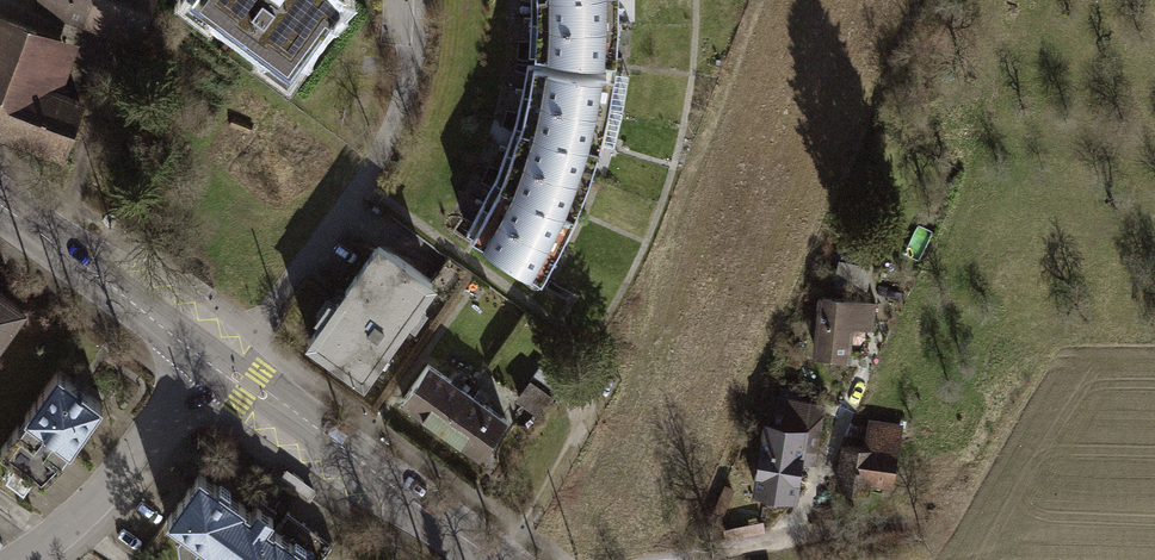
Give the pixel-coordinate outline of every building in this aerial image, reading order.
[(41,14),(150,51),(167,0),(46,0),(41,14)] [(290,89),(347,11),(331,0),(193,0),(184,12),(213,33),(218,27),(271,65),(266,71),(290,89)] [(542,59),(628,63),(631,0),(548,0),(542,59)] [(0,21),(0,134),(76,159),(94,106),(73,98),(89,52),(0,21)] [(628,75),(628,63),(542,59),(535,125),(513,180),(482,236),(557,279),(590,220),(614,155),(628,75)] [(326,329),(311,349),(369,391),(421,319),(427,323),(441,302),(436,298),(444,287),(386,245),(339,310),(331,304),(317,323),(326,329)] [(870,272),(835,265),(830,291),(865,298),(870,272)] [(32,308),(0,286),(0,353),(32,308)] [(467,302),(479,310),(489,296),(477,288),(467,302)] [(871,308),(814,304),(809,366),(846,368),(849,333),(869,335),(871,308)] [(433,422),(449,434),(477,395),(433,365),(404,408),(431,426),(433,422)] [(111,405),(67,371),(5,452),(49,485),(111,405)] [(522,405),(548,422),(569,390),(543,373),(522,405)] [(466,452),(489,468),(520,424),(477,395),(449,434),(469,447),(466,452)] [(822,404),(772,396),(755,490),(793,495),(801,445),(815,447),(822,404)] [(895,426),(866,423),(863,455),(842,453),(839,495),(890,499),(895,426)] [(286,468),(280,476),(311,498),(317,489),(286,468)] [(174,520),(188,530),(184,536),(185,550),(202,548),(206,542),(231,559),(329,559),(279,525),(285,516),(263,501),(257,510),(233,493),(236,489),(225,481),(222,485),(207,474),(174,520)]
